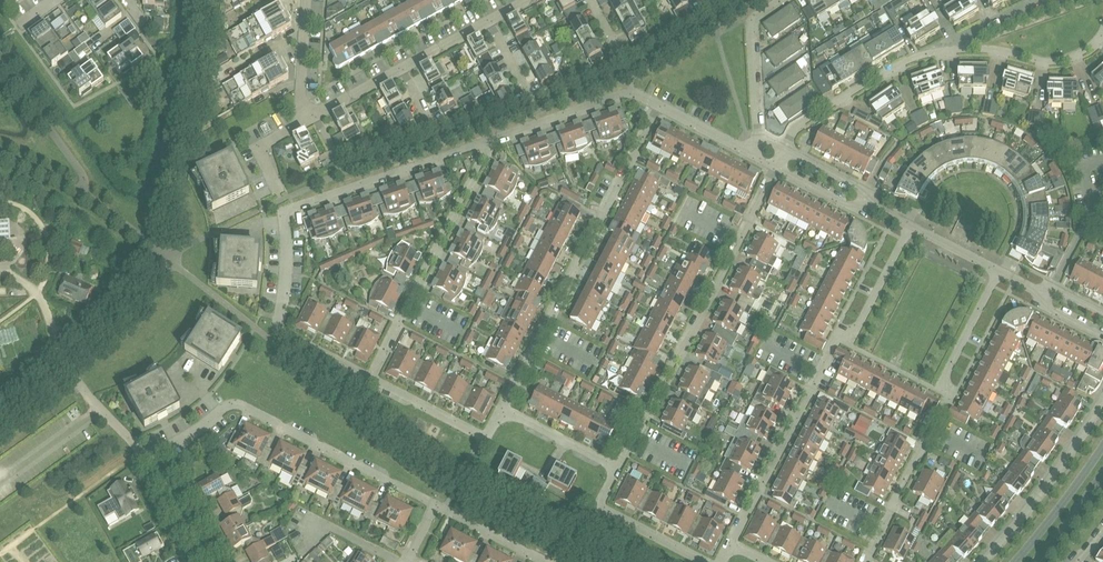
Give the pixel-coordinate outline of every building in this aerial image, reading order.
[(97,17),(113,5),(109,0),(98,0),(90,6),(97,17)] [(238,1),(232,4),(234,8),(240,5),(241,6),(251,0),(237,0),(238,1)] [(407,6),(418,25),(429,19),(419,0),(418,0),(407,6)] [(429,19),(440,13),(433,0),(419,0),(429,19)] [(440,13),(451,7),(448,0),(433,0),(440,13)] [(558,4),(556,5),(561,13),(563,12),(566,18),(579,12),(572,0),(556,0),(558,4)] [(619,21),(638,11),(632,0),(629,0),(625,2),(624,0),(608,0),(619,21)] [(669,5),(671,4),(676,12),(674,13),(679,23),(693,15),(685,0),(667,0),(669,5)] [(760,55),(808,22),(808,21),(795,0),(793,0),(766,16),(763,19),(760,23),(759,26),(759,29),(759,31),(760,55)] [(817,19),(828,13),(820,0),(808,0),(806,1),(817,19)] [(828,13),(838,6),(834,0),(820,0),(828,13)] [(876,11),(881,8),(876,0),(874,0),(870,3),(876,11)] [(891,5),(895,11),(907,4),(904,0),(899,0),(891,5)] [(943,10),(954,27),(966,20),(954,0),(946,5),(947,7),(943,10)] [(966,20),(979,12),(971,0),(954,0),(966,20)] [(993,9),(1005,2),(1004,0),(987,0),(993,9)] [(106,28),(122,17),(113,5),(97,17),(106,28)] [(279,5),(261,15),(267,26),(288,15),(285,10),(282,11),(279,5)] [(884,9),(892,21),(898,17),(891,5),(884,9)] [(407,6),(396,12),(407,31),(418,25),(407,6)] [(67,13),(71,19),(76,16),(71,10),(67,13)] [(882,10),(877,13),(880,18),(885,15),(882,10)] [(646,35),(643,30),(645,28),(646,25),(638,11),(619,21),(631,44),(646,35)] [(396,12),(385,18),(396,37),(407,31),(396,12)] [(592,36),(579,12),(566,18),(573,30),(568,33),(575,45),(578,44),(592,36)] [(341,16),(343,21),(349,18),(347,13),(341,16)] [(924,13),(915,18),(927,38),(940,31),(929,13),(925,15),(924,13)] [(69,21),(64,15),(60,18),(65,24),(69,21)] [(261,15),(243,25),(250,36),(267,26),(261,15)] [(291,20),(288,15),(267,26),(273,38),(291,28),(288,22),(291,20)] [(519,15),(506,21),(519,44),(531,38),(528,32),(530,30),(525,22),(523,23),(519,15)] [(343,21),(341,16),(335,19),(338,24),(343,21)] [(385,18),(374,24),(385,43),(396,37),(385,18)] [(915,18),(903,26),(915,46),(927,38),(915,18)] [(41,22),(35,26),(37,27),(28,34),(36,45),(55,31),(50,24),(47,27),(44,22),(43,23),(42,21),(41,21),(41,22)] [(83,27),(79,21),(75,23),(79,30),(83,27)] [(762,86),(811,52),(808,22),(760,55),(762,86)] [(374,24),(363,30),(374,49),(385,43),(374,24)] [(243,25),(225,35),(238,57),(256,47),(250,36),(243,25)] [(77,32),(72,26),(68,29),(73,35),(77,32)] [(113,30),(117,35),(123,31),(119,26),(113,30)] [(164,27),(153,26),(159,33),(163,34),(164,27)] [(256,47),(273,38),(267,26),(250,36),(256,47)] [(363,30),(352,36),(362,55),(374,49),(363,30)] [(904,47),(895,30),(884,37),(894,53),(904,47)] [(36,45),(44,56),(60,44),(57,40),(60,38),(56,31),(55,31),(36,45)] [(123,31),(117,35),(120,40),(126,36),(123,31)] [(81,36),(86,42),(90,39),(86,33),(81,36)] [(845,42),(844,40),(841,35),(836,38),(839,43),(837,44),(839,46),(845,42)] [(86,42),(81,36),(77,39),(82,45),(85,43),(86,42)] [(352,36),(341,42),(351,61),(362,55),(352,36)] [(479,36),(467,43),(471,51),(469,52),(474,61),(476,60),(479,66),(492,59),(479,36)] [(604,58),(592,36),(578,44),(582,52),(584,51),(592,65),(604,58)] [(884,37),(873,43),(884,59),(894,53),(884,37)] [(519,44),(532,68),(550,59),(549,59),(551,58),(545,46),(538,50),(531,38),(519,44)] [(329,48),(336,61),(335,61),(335,62),(334,63),(334,64),(334,65),(334,66),(335,66),(335,67),(336,68),(338,68),(339,68),(340,68),(351,61),(341,42),(329,48)] [(72,60),(88,48),(85,43),(82,45),(82,46),(68,56),(72,60)] [(128,43),(119,49),(132,68),(143,60),(132,43),(130,45),(128,43)] [(873,43),(863,48),(873,66),(884,59),(873,43)] [(68,55),(60,44),(44,56),(52,67),(68,55)] [(88,48),(72,60),(76,66),(82,61),(78,56),(89,48),(88,48)] [(863,48),(853,54),(863,72),(873,66),(863,48)] [(119,49),(107,57),(119,74),(122,72),(123,74),(132,68),(119,49)] [(813,81),(811,53),(811,52),(762,86),(764,116),(814,81),(813,81)] [(219,66),(229,60),(226,53),(215,59),(219,66)] [(853,54),(842,60),(853,78),(863,72),(853,54)] [(276,56),(258,66),(264,78),(285,66),(282,61),(279,62),(276,56)] [(505,83),(492,59),(479,66),(488,81),(486,82),(491,91),(505,83)] [(553,78),(551,74),(554,72),(553,71),(555,70),(550,59),(532,68),(544,91),(563,81),(559,75),(553,78)] [(842,60),(832,66),(843,84),(853,78),(842,60)] [(226,72),(236,67),(233,62),(224,67),(226,72)] [(432,62),(419,69),(432,92),(446,84),(446,83),(444,84),(441,79),(443,78),(442,77),(446,75),(440,63),(434,66),(432,62)] [(88,64),(79,71),(92,89),(104,81),(92,65),(90,66),(88,64)] [(258,66),(240,76),(247,87),(264,78),(258,66)] [(288,72),(285,66),(264,78),(270,89),(288,79),(285,73),(288,72)] [(832,91),(843,84),(832,66),(821,73),(819,69),(813,73),(820,85),(826,81),(832,91)] [(973,66),(959,66),(959,89),(972,89),(973,66)] [(987,66),(973,66),(972,89),(986,89),(987,66)] [(1091,77),(1102,91),(1102,70),(1101,68),(1091,77)] [(936,69),(923,74),(931,95),(944,91),(936,69)] [(1001,92),(1014,96),(1021,74),(1007,70),(1001,92)] [(79,71),(68,79),(80,95),(82,94),(83,96),(92,89),(79,71)] [(910,78),(918,100),(931,95),(923,74),(910,78)] [(1034,77),(1021,74),(1014,96),(1028,99),(1034,77)] [(235,108),(252,99),(253,98),(247,87),(240,76),(222,86),(235,108)] [(253,98),(270,89),(264,78),(247,87),(253,98)] [(826,102),(814,81),(764,116),(765,132),(777,137),(783,136),(788,125),(826,102)] [(1048,104),(1062,104),(1062,81),(1048,81),(1048,104)] [(1076,82),(1062,81),(1062,104),(1076,105),(1076,82)] [(514,100),(505,83),(491,91),(495,100),(497,98),(502,107),(514,100)] [(392,84),(380,90),(384,98),(382,99),(387,108),(384,109),(387,116),(390,114),(405,107),(392,84)] [(451,92),(446,84),(432,92),(444,114),(457,108),(449,93),(451,92)] [(891,88),(880,96),(893,115),(904,107),(891,88)] [(466,101),(469,106),(475,102),(471,95),(468,97),(469,100),(466,101)] [(852,116),(867,123),(877,128),(883,124),(882,123),(893,115),(880,96),(869,104),(871,108),(869,109),(873,114),(870,116),(856,109),(852,116)] [(960,97),(952,98),(954,115),(963,114),(960,97)] [(952,98),(944,100),(946,116),(954,115),(952,98)] [(992,99),(992,102),(989,115),(996,117),(999,101),(992,99)] [(982,114),(989,115),(992,102),(985,100),(982,114)] [(476,102),(475,102),(469,106),(464,108),(467,114),(479,108),(476,102)] [(1094,107),(1099,122),(1102,121),(1102,112),(1100,105),(1094,107)] [(417,129),(405,107),(390,114),(395,123),(397,122),(401,130),(397,132),(400,138),(417,129)] [(1093,125),(1097,138),(1102,136),(1102,133),(1099,122),(1094,107),(1087,110),(1093,125)] [(345,109),(332,116),(346,142),(360,134),(356,125),(359,124),(354,115),(349,118),(345,109)] [(923,109),(916,113),(923,125),(929,122),(923,109)] [(207,113),(210,120),(217,117),(213,110),(207,113)] [(378,111),(372,115),(376,122),(382,118),(378,111)] [(615,111),(604,114),(613,140),(616,139),(619,137),(620,136),(622,135),(625,132),(628,131),(628,133),(629,133),(625,122),(620,124),(615,111)] [(1027,124),(1034,126),(1036,112),(1029,111),(1027,124)] [(1044,113),(1036,112),(1034,126),(1034,128),(1041,129),(1044,113)] [(916,113),(910,116),(917,128),(923,125),(916,113)] [(602,142),(605,142),(608,142),(610,141),(611,141),(613,140),(604,114),(593,118),(597,132),(592,134),(596,145),(597,144),(596,142),(598,142),(602,142)] [(846,123),(849,118),(843,115),(840,120),(846,123)] [(996,129),(999,122),(992,120),(990,127),(996,129)] [(853,134),(858,136),(864,124),(858,121),(855,128),(856,128),(853,134)] [(999,122),(996,129),(997,129),(996,131),(1002,133),(1005,124),(999,122)] [(580,123),(568,127),(577,153),(580,152),(583,150),(585,149),(586,148),(590,145),(592,144),(593,146),(593,145),(590,135),(584,136),(580,123)] [(866,133),(869,127),(864,124),(858,136),(856,139),(860,140),(862,136),(862,137),(864,133),(866,133)] [(266,125),(261,128),(265,134),(270,132),(266,125)] [(652,145),(662,150),(672,130),(662,125),(652,145)] [(924,129),(927,135),(928,135),(929,137),(934,135),(932,132),(933,132),(930,126),(924,129)] [(563,154),(567,155),(570,155),(572,154),(573,154),(575,154),(577,153),(568,127),(557,131),(562,145),(556,147),(560,157),(561,157),(560,155),(563,154)] [(812,148),(824,154),(834,134),(823,128),(821,130),(817,128),(813,134),(818,137),(812,148)] [(927,135),(924,129),(918,132),(922,138),(927,135)] [(662,150),(672,155),(682,135),(672,130),(662,150)] [(319,157),(305,131),(293,138),(297,146),(295,147),(300,155),(297,157),(302,166),(319,157)] [(824,154),(835,160),(846,140),(834,134),(824,154)] [(672,155),(681,160),(691,140),(682,135),(672,155)] [(544,136),(533,140),(542,165),(545,164),(548,163),(551,161),(554,157),(556,156),(557,158),(558,158),(554,147),(549,149),(544,136)] [(1024,140),(1029,144),(1032,140),(1027,136),(1024,140)] [(505,140),(495,145),(501,156),(510,152),(505,140)] [(527,167),(531,167),(535,167),(536,167),(538,167),(539,166),(542,165),(533,140),(521,144),(526,157),(521,159),(525,170),(525,167),(527,167)] [(681,160),(691,165),(701,145),(691,140),(681,160)] [(835,160),(847,165),(857,146),(846,140),(835,160)] [(965,163),(975,163),(978,141),(972,140),(970,140),(967,140),(963,141),(965,163)] [(1037,144),(1036,143),(1032,140),(1029,144),(1034,148),(1037,144)] [(954,165),(965,163),(963,141),(957,141),(955,142),(952,142),(948,144),(954,165)] [(975,163),(986,165),(992,143),(990,143),(984,141),(982,141),(978,141),(975,163)] [(986,165),(996,169),(1006,149),(1004,148),(999,146),(996,145),(992,143),(986,165)] [(282,144),(274,149),(279,157),(287,153),(282,144)] [(944,169),(954,165),(948,144),(945,144),(941,146),(938,147),(934,149),(944,169)] [(691,165),(700,170),(710,150),(701,145),(691,165)] [(847,165),(858,171),(868,152),(857,146),(847,165)] [(894,153),(899,157),(904,152),(899,148),(894,153)] [(935,174),(944,169),(934,149),(930,152),(927,153),(925,155),(922,157),(935,174)] [(996,169),(1005,174),(1019,157),(1014,154),(1012,152),(1010,151),(1006,149),(996,169)] [(351,150),(343,154),(346,160),(354,155),(351,150)] [(700,170),(710,174),(720,155),(710,150),(700,170)] [(865,172),(871,175),(879,160),(873,157),(874,155),(868,152),(858,171),(864,174),(865,172)] [(899,157),(894,153),(890,158),(895,162),(899,157)] [(710,174),(719,179),(729,160),(720,155),(710,174)] [(928,182),(935,174),(922,157),(920,159),(918,161),(916,163),(914,164),(911,168),(928,182)] [(1005,174),(1013,182),(1029,167),(1026,163),(1024,162),(1022,160),(1019,157),(1005,174)] [(232,158),(205,170),(196,175),(202,188),(206,198),(207,198),(213,211),(249,194),(239,172),(232,158)] [(719,179),(729,184),(739,165),(729,160),(719,179)] [(649,161),(647,167),(652,169),(655,164),(649,161)] [(886,163),(878,179),(885,182),(893,166),(886,163)] [(1049,166),(1052,172),(1057,169),(1054,163),(1049,166)] [(613,174),(616,169),(607,164),(604,170),(613,174)] [(660,167),(655,164),(652,169),(658,172),(660,167)] [(729,184),(738,189),(748,170),(739,165),(729,184)] [(496,166),(490,177),(515,189),(515,188),(516,186),(516,185),(517,183),(517,181),(518,180),(518,179),(518,175),(519,173),(521,174),(521,173),(511,168),(508,173),(496,166)] [(1013,182),(1019,190),(1038,180),(1037,177),(1035,175),(1034,173),(1032,171),(1029,167),(1013,182)] [(907,173),(902,180),(922,191),(922,190),(927,182),(928,182),(911,168),(909,170),(907,173)] [(1060,174),(1057,169),(1052,172),(1055,177),(1060,174)] [(748,194),(758,175),(748,170),(738,189),(748,194)] [(666,176),(671,179),(674,174),(668,171),(666,176)] [(439,172),(428,176),(437,202),(438,201),(440,200),(443,199),(445,197),(449,194),(451,193),(452,195),(453,194),(449,183),(444,185),(439,172)] [(671,182),(651,172),(648,178),(640,174),(634,184),(654,194),(659,184),(667,189),(671,182)] [(671,179),(677,182),(680,177),(674,174),(671,179)] [(589,184),(594,186),(599,177),(594,175),(589,184)] [(422,203),(426,203),(429,203),(431,203),(434,202),(437,202),(428,176),(416,180),(421,193),(416,195),(419,206),(420,205),(419,203),(422,203)] [(505,200),(508,198),(509,197),(510,195),(511,194),(512,193),(513,191),(515,189),(490,177),(485,187),(497,194),(495,199),(505,204),(505,203),(503,202),(505,200)] [(540,189),(549,186),(547,179),(538,183),(540,189)] [(908,193),(924,201),(928,193),(922,190),(922,191),(902,180),(894,196),(898,197),(899,197),(903,197),(906,198),(906,197),(908,193)] [(1019,190),(1023,200),(1044,193),(1043,191),(1042,188),(1041,186),(1040,183),(1039,181),(1038,180),(1019,190)] [(687,181),(685,186),(690,189),(693,183),(687,181)] [(699,186),(693,183),(690,189),(696,192),(699,186)] [(403,184),(392,188),(401,214),(404,212),(407,211),(410,209),(413,206),(415,205),(416,207),(417,207),(413,196),(408,197),(403,184)] [(634,184),(629,193),(649,204),(654,194),(634,184)] [(768,205),(779,210),(789,191),(778,185),(768,205)] [(533,187),(528,196),(534,199),(539,190),(533,187)] [(684,190),(678,187),(675,193),(681,196),(684,190)] [(386,215),(390,215),(393,215),(395,215),(398,215),(401,214),(392,188),(381,192),(385,205),(380,207),(384,218),(384,215),(386,215)] [(560,193),(569,197),(572,192),(563,188),(560,193)] [(712,193),(706,190),(704,196),(709,198),(712,193)] [(779,210),(789,215),(799,196),(789,191),(779,210)] [(580,197),(572,192),(569,197),(578,202),(580,197)] [(629,193),(625,203),(644,213),(649,204),(629,193)] [(718,196),(712,193),(709,198),(715,201),(718,196)] [(1023,200),(1025,211),(1048,208),(1047,205),(1047,202),(1046,200),(1045,197),(1044,193),(1023,200)] [(367,196),(356,200),(365,226),(368,225),(369,224),(371,223),(372,222),(374,221),(377,218),(380,217),(380,219),(381,219),(377,208),(372,210),(367,196)] [(809,201),(799,196),(789,215),(799,220),(809,201)] [(535,204),(541,207),(544,201),(538,198),(535,204)] [(350,227),(354,228),(356,228),(359,227),(361,227),(363,227),(365,226),(356,200),(345,204),(349,217),(344,219),(348,230),(349,230),(348,227),(350,227)] [(478,200),(473,210),(497,223),(498,221),(499,220),(499,218),(500,217),(500,215),(500,213),(501,208),(501,206),(503,207),(504,206),(493,201),(491,206),(478,200)] [(722,206),(728,209),(731,203),(725,200),(722,206)] [(819,206),(809,201),(799,220),(809,226),(819,206)] [(625,203),(620,212),(639,223),(644,213),(625,203)] [(674,211),(677,206),(671,203),(669,209),(674,211)] [(736,206),(731,203),(728,209),(734,211),(736,206)] [(519,213),(525,216),(530,207),(524,204),(519,213)] [(541,207),(535,204),(532,209),(538,213),(541,207)] [(560,204),(555,214),(575,224),(580,214),(560,204)] [(829,211),(819,206),(809,226),(819,231),(829,211)] [(332,208),(320,212),(329,238),(331,238),(332,237),(335,235),(338,233),(342,230),(344,229),(344,231),(345,231),(342,220),(336,222),(332,208)] [(1025,211),(1026,221),(1048,223),(1048,220),(1048,217),(1048,215),(1048,212),(1048,209),(1048,208),(1025,211)] [(487,234),(491,231),(492,230),(493,229),(494,228),(495,226),(496,225),(497,223),(473,210),(467,221),(480,227),(477,233),(488,238),(488,237),(486,236),(487,234)] [(839,217),(829,211),(819,231),(829,236),(839,217)] [(314,239),(319,240),(322,240),(324,239),(327,239),(329,238),(320,212),(309,216),(314,230),(308,231),(312,242),(313,242),(312,240),(314,239)] [(620,212),(615,222),(634,232),(639,223),(620,212)] [(525,216),(519,213),(515,222),(521,225),(525,216)] [(555,214),(550,224),(570,234),(575,224),(555,214)] [(738,226),(741,219),(736,216),(732,223),(738,226)] [(525,223),(531,226),(534,220),(528,217),(525,223)] [(667,217),(663,223),(669,226),(672,220),(667,217)] [(850,222),(839,217),(829,236),(840,242),(843,236),(850,222)] [(425,229),(434,226),(432,221),(423,224),(425,229)] [(774,232),(775,231),(780,233),(783,226),(773,221),(771,224),(769,229),(774,232)] [(1026,221),(1024,232),(1046,237),(1046,235),(1047,232),(1047,230),(1048,227),(1048,223),(1026,221)] [(615,222),(610,231),(629,241),(634,232),(615,222)] [(853,227),(855,225),(850,222),(843,236),(847,238),(849,243),(863,238),(863,237),(862,236),(862,235),(861,234),(860,233),(860,232),(859,231),(858,230),(857,229),(856,228),(853,227)] [(5,240),(8,240),(11,239),(16,239),(16,238),(9,239),(6,239),(4,223),(0,223),(0,240),(5,240)] [(531,226),(525,223),(523,228),(534,234),(536,229),(531,226)] [(423,224),(413,227),(415,233),(425,229),(423,224)] [(550,224),(545,233),(565,243),(570,234),(550,224)] [(783,237),(789,240),(792,234),(795,227),(790,224),(787,229),(783,226),(780,233),(784,235),(783,237)] [(413,227),(404,231),(406,236),(415,233),(413,227)] [(669,233),(675,235),(678,230),(672,227),(669,233)] [(406,236),(404,231),(395,234),(397,240),(406,236)] [(614,235),(610,243),(629,253),(634,245),(629,242),(629,241),(610,231),(609,232),(614,235)] [(1024,232),(1021,241),(1021,242),(1041,251),(1042,249),(1043,246),(1044,244),(1044,241),(1046,237),(1024,232)] [(461,233),(456,244),(480,256),(481,255),(481,253),(482,252),(482,250),(483,249),(483,247),(483,242),(484,240),(486,241),(486,240),(476,235),(474,240),(461,233)] [(545,233),(540,243),(560,253),(565,243),(545,233)] [(753,246),(775,258),(782,245),(786,247),(789,242),(773,234),(769,241),(758,235),(753,246)] [(798,237),(792,234),(789,240),(795,243),(798,237)] [(515,242),(521,245),(524,239),(518,236),(515,242)] [(653,242),(659,245),(662,239),(656,236),(653,242)] [(502,247),(508,250),(512,240),(507,237),(502,247)] [(864,255),(862,253),(862,252),(863,251),(863,250),(864,249),(864,247),(864,246),(864,245),(864,243),(864,242),(864,241),(864,240),(863,238),(849,243),(850,248),(848,253),(862,259),(864,255)] [(382,239),(373,243),(376,248),(384,245),(382,239)] [(1032,267),(1041,251),(1021,242),(1021,241),(1015,239),(1011,246),(1027,255),(1025,258),(1024,259),(1025,260),(1026,261),(1027,263),(1030,265),(1031,266),(1032,267)] [(400,244),(397,247),(395,248),(394,249),(393,251),(392,252),(391,253),(390,256),(415,268),(420,258),(407,251),(410,246),(400,241),(399,241),(401,243),(400,244)] [(803,247),(809,250),(812,244),(806,241),(803,247)] [(68,250),(79,255),(80,252),(85,253),(87,248),(72,242),(68,250)] [(521,245),(515,242),(513,247),(519,250),(521,245)] [(659,245),(653,242),(651,248),(657,251),(659,245)] [(1092,250),(1095,245),(1089,242),(1087,248),(1092,250)] [(367,252),(376,248),(373,243),(364,247),(367,252)] [(540,243),(536,252),(555,262),(560,253),(540,243)] [(610,243),(605,253),(625,263),(629,253),(610,243)] [(470,267),(473,265),(475,264),(477,261),(478,260),(479,258),(480,256),(456,244),(450,254),(463,261),(460,266),(470,271),(471,270),(468,269),(470,267)] [(809,250),(814,253),(817,246),(812,244),(809,250)] [(217,286),(227,287),(257,289),(260,249),(220,246),(219,261),(218,261),(217,272),(218,272),(217,286)] [(665,255),(668,257),(671,251),(662,246),(659,252),(665,255)] [(694,246),(689,256),(708,266),(714,256),(694,246)] [(747,256),(759,262),(756,268),(769,275),(778,259),(775,258),(753,246),(747,256)] [(357,256),(367,252),(364,247),(355,250),(357,256)] [(508,250),(502,247),(497,255),(503,258),(508,250)] [(808,254),(801,250),(797,248),(793,255),(798,257),(792,269),(799,272),(808,254)] [(857,269),(862,259),(848,253),(842,249),(837,259),(857,269)] [(355,250),(346,254),(348,260),(357,256),(355,250)] [(536,252),(531,262),(550,272),(555,262),(536,252)] [(662,261),(665,255),(659,252),(656,258),(662,261)] [(1050,266),(1056,270),(1064,255),(1057,252),(1050,266)] [(605,253),(600,262),(620,272),(625,263),(605,253)] [(346,254),(337,258),(339,263),(348,260),(346,254)] [(506,261),(512,264),(515,258),(509,255),(506,261)] [(644,261),(650,264),(653,258),(647,255),(644,261)] [(409,279),(415,268),(390,256),(389,257),(389,259),(388,260),(388,262),(387,263),(387,266),(387,270),(386,272),(384,271),(384,272),(394,277),(396,272),(409,279)] [(680,262),(679,263),(704,275),(708,266),(689,256),(684,264),(680,262)] [(337,258),(328,262),(330,267),(339,263),(337,258)] [(851,280),(857,269),(837,259),(832,269),(851,280)] [(815,270),(818,263),(812,260),(809,266),(815,270)] [(1072,260),(1064,275),(1071,278),(1069,280),(1080,286),(1090,266),(1080,261),(1078,263),(1072,260)] [(512,264),(506,261),(503,267),(509,270),(512,264)] [(650,264),(644,261),(641,266),(647,269),(650,264)] [(319,266),(321,271),(330,267),(328,262),(319,266)] [(531,262),(526,271),(545,281),(550,272),(531,262)] [(600,262),(595,272),(615,282),(620,272),(600,262)] [(489,267),(496,271),(499,266),(492,263),(489,267)] [(679,263),(674,272),(694,282),(698,274),(703,276),(704,275),(679,263)] [(649,271),(655,274),(658,268),(652,265),(649,271)] [(1080,286),(1090,291),(1100,271),(1090,266),(1080,286)] [(444,267),(438,277),(462,290),(463,288),(464,287),(464,285),(465,284),(465,282),(465,280),(466,276),(467,273),(469,274),(469,273),(459,268),(456,273),(444,267)] [(755,289),(760,280),(765,283),(769,275),(756,268),(752,274),(741,268),(735,279),(763,293),(755,289)] [(846,290),(851,280),(832,269),(827,280),(846,290)] [(642,279),(645,273),(639,270),(636,276),(642,279)] [(485,280),(491,283),(495,274),(489,271),(485,280)] [(526,271),(521,281),(540,291),(545,281),(526,271)] [(655,274),(649,271),(646,277),(652,280),(655,274)] [(1100,296),(1102,291),(1102,273),(1100,271),(1090,291),(1100,296)] [(595,272),(590,281),(610,292),(615,282),(595,272)] [(674,272),(669,282),(689,292),(694,282),(674,272)] [(383,278),(379,281),(378,282),(376,284),(375,286),(374,287),(373,289),(397,302),(403,291),(390,285),(393,279),(382,274),(382,275),(384,276),(383,278)] [(496,280),(502,283),(505,277),(499,274),(496,280)] [(805,275),(802,280),(808,283),(811,278),(805,275)] [(66,277),(59,294),(85,304),(91,288),(66,277)] [(453,301),(456,298),(458,296),(459,295),(460,293),(461,292),(462,290),(438,277),(433,288),(445,294),(443,300),(453,305),(453,304),(451,303),(453,301)] [(788,285),(794,288),(797,282),(787,277),(784,283),(788,285)] [(730,290),(741,296),(738,301),(752,308),(755,302),(759,300),(763,293),(735,279),(730,290)] [(491,283),(485,280),(480,289),(486,292),(491,283)] [(502,283),(496,280),(493,285),(499,288),(502,283)] [(805,289),(808,283),(802,280),(799,286),(805,289)] [(841,300),(846,290),(827,280),(821,290),(841,300)] [(521,292),(520,293),(540,303),(541,302),(536,300),(540,291),(521,281),(516,290),(521,292)] [(590,281),(585,291),(605,301),(610,292),(590,281)] [(638,289),(641,284),(641,283),(636,281),(633,287),(638,289)] [(669,282),(664,291),(684,301),(689,292),(669,282)] [(641,283),(641,284),(638,289),(644,292),(647,286),(641,283)] [(794,288),(788,285),(785,291),(791,294),(794,288)] [(366,306),(377,311),(379,306),(392,312),(397,302),(373,289),(372,291),(371,292),(371,294),(370,295),(370,297),(370,299),(369,304),(369,306),(367,305),(366,306)] [(836,310),(841,300),(821,290),(816,300),(836,310)] [(585,291),(580,300),(600,311),(605,301),(585,291)] [(664,291),(660,301),(679,311),(684,301),(664,291)] [(489,300),(492,295),(487,292),(483,297),(489,300)] [(512,298),(511,300),(535,312),(540,303),(520,293),(516,301),(512,298)] [(624,299),(630,302),(633,296),(627,293),(624,299)] [(638,294),(635,300),(640,303),(641,302),(643,304),(645,300),(643,298),(644,297),(638,294)] [(794,295),(792,301),(797,304),(800,298),(794,295)] [(489,300),(483,297),(480,303),(490,308),(493,302),(489,300)] [(630,302),(624,299),(619,309),(625,312),(630,302)] [(296,326),(306,331),(320,305),(310,300),(296,326)] [(511,300),(506,309),(530,322),(535,312),(511,300)] [(580,300),(575,310),(595,320),(600,311),(580,300)] [(831,320),(836,310),(816,300),(811,310),(831,320)] [(660,301),(655,310),(674,320),(679,311),(660,301)] [(724,302),(718,312),(738,322),(743,313),(748,316),(752,308),(738,301),(735,307),(724,302)] [(789,307),(794,309),(797,304),(792,301),(789,307)] [(358,305),(353,302),(350,307),(356,310),(358,305)] [(630,310),(635,313),(639,307),(633,304),(630,310)] [(309,328),(320,334),(330,315),(319,309),(321,305),(320,305),(306,331),(307,331),(309,328)] [(472,305),(467,314),(472,316),(477,307),(472,305)] [(506,320),(506,321),(526,331),(530,322),(506,309),(501,318),(506,320)] [(590,330),(595,320),(575,310),(570,320),(590,330)] [(635,313),(630,310),(627,315),(633,318),(635,313)] [(655,310),(650,320),(669,330),(674,320),(655,310)] [(825,330),(831,320),(811,310),(806,320),(825,330)] [(372,312),(369,317),(375,320),(378,315),(372,312)] [(479,312),(476,318),(481,320),(484,315),(479,312)] [(614,318),(620,321),(623,315),(617,312),(614,318)] [(713,323),(724,329),(721,335),(735,342),(738,335),(733,332),(738,322),(718,312),(713,323)] [(320,334),(333,341),(343,321),(330,315),(320,334)] [(1025,330),(1030,332),(1037,318),(1032,316),(1031,318),(1029,318),(1027,317),(1026,316),(1023,316),(1022,316),(1019,316),(1018,316),(1017,316),(1015,317),(1020,332),(1025,330)] [(219,372),(240,338),(207,317),(199,329),(198,329),(192,338),(193,339),(185,351),(219,372)] [(1015,333),(1020,332),(1015,317),(1013,318),(1012,318),(1011,319),(1009,321),(1008,321),(1007,322),(1006,323),(1005,324),(1005,326),(1004,327),(1002,326),(999,331),(1013,338),(1015,333)] [(479,326),(481,320),(476,318),(473,323),(479,326)] [(620,321),(614,318),(611,324),(617,327),(620,321)] [(1026,338),(1036,343),(1047,324),(1037,318),(1030,332),(1026,338)] [(650,320),(645,329),(664,340),(669,330),(650,320)] [(820,341),(825,330),(806,320),(800,331),(807,335),(803,342),(822,351),(826,344),(820,341)] [(333,341),(345,347),(355,327),(343,321),(333,341)] [(506,321),(501,330),(521,341),(526,331),(506,321)] [(620,327),(625,330),(628,325),(623,322),(620,327)] [(1057,329),(1047,324),(1036,343),(1047,349),(1057,329)] [(357,353),(355,356),(356,357),(369,331),(369,330),(367,334),(355,327),(345,347),(357,353)] [(625,330),(620,327),(617,333),(622,336),(625,330)] [(645,329),(640,339),(659,349),(664,340),(645,329)] [(1067,334),(1057,329),(1047,349),(1057,354),(1067,334)] [(501,330),(496,340),(516,350),(521,341),(501,330)] [(379,336),(369,331),(356,357),(366,362),(379,336)] [(469,331),(467,337),(472,339),(475,334),(469,331)] [(1019,341),(1013,338),(999,331),(994,341),(1013,351),(1019,341)] [(410,339),(416,342),(419,336),(413,333),(410,339)] [(1077,339),(1067,334),(1057,354),(1067,359),(1077,339)] [(707,335),(701,345),(721,355),(726,345),(731,348),(735,342),(721,335),(718,341),(707,335)] [(424,339),(419,336),(416,342),(421,344),(424,339)] [(467,337),(464,342),(469,345),(472,339),(467,337)] [(604,338),(601,343),(607,346),(610,340),(604,338)] [(640,339),(635,348),(659,361),(660,360),(655,358),(659,349),(640,339)] [(1087,344),(1077,339),(1067,359),(1077,364),(1087,344)] [(496,340),(491,349),(511,359),(516,350),(496,340)] [(1008,361),(1013,351),(994,341),(988,351),(1008,361)] [(751,343),(749,349),(754,351),(757,346),(751,343)] [(1092,347),(1087,344),(1077,364),(1087,369),(1091,362),(1100,344),(1099,343),(1098,343),(1097,343),(1095,343),(1093,343),(1094,344),(1092,347)] [(1101,344),(1100,344),(1091,362),(1102,369),(1102,366),(1101,365),(1102,361),(1102,345),(1101,344)] [(696,356),(707,362),(704,368),(717,374),(721,367),(716,364),(721,355),(701,345),(696,356)] [(435,351),(441,354),(444,349),(438,346),(435,351)] [(387,373),(397,378),(411,352),(400,347),(387,373)] [(610,348),(607,353),(612,356),(615,350),(610,348)] [(630,358),(635,360),(654,370),(659,361),(635,348),(630,358)] [(506,369),(511,359),(491,349),(486,359),(506,369)] [(749,349),(746,354),(751,357),(754,351),(749,349)] [(844,363),(837,375),(848,380),(858,361),(849,356),(839,351),(835,359),(844,363)] [(988,351),(983,361),(1003,371),(1008,361),(988,351)] [(399,375),(411,381),(421,362),(410,356),(411,352),(397,378),(398,378),(399,375)] [(460,364),(466,367),(468,362),(463,359),(460,364)] [(635,360),(630,370),(649,380),(654,370),(635,360)] [(600,366),(606,369),(608,363),(603,361),(600,366)] [(848,380),(858,385),(868,366),(858,361),(848,380)] [(998,382),(1003,371),(983,361),(978,371),(998,382)] [(411,381),(424,388),(434,368),(421,362),(411,381)] [(1094,393),(1097,390),(1099,387),(1100,385),(1101,384),(1102,382),(1102,381),(1102,380),(1102,369),(1091,362),(1087,369),(1087,370),(1076,391),(1085,395),(1088,391),(1089,390),(1094,393)] [(548,364),(545,369),(558,375),(560,370),(548,364)] [(1037,364),(1034,369),(1040,372),(1042,367),(1037,364)] [(858,385),(868,391),(878,371),(868,366),(858,385)] [(1022,373),(1028,376),(1031,370),(1025,367),(1022,373)] [(1048,370),(1042,367),(1040,372),(1045,375),(1048,370)] [(424,388),(436,394),(446,374),(434,368),(424,388)] [(690,368),(684,378),(704,388),(710,391),(714,382),(718,384),(722,377),(717,375),(717,374),(704,368),(701,374),(690,368)] [(770,368),(761,384),(788,398),(793,387),(782,381),(785,375),(770,368)] [(630,370),(625,379),(645,389),(649,380),(630,370)] [(868,391),(878,396),(888,376),(878,371),(868,391)] [(978,371),(973,381),(992,392),(998,382),(978,371)] [(485,377),(491,380),(493,375),(487,372),(485,377)] [(562,377),(567,380),(570,375),(564,372),(562,377)] [(1028,376),(1022,373),(1020,379),(1025,381),(1028,376)] [(1054,373),(1051,378),(1057,381),(1059,375),(1054,373)] [(126,393),(130,401),(145,428),(180,409),(161,374),(148,381),(148,380),(138,386),(126,393)] [(436,394),(448,401),(459,381),(446,374),(436,394)] [(1036,374),(1027,393),(1034,397),(1043,378),(1036,374)] [(575,378),(570,375),(567,380),(573,383),(575,378)] [(1065,378),(1059,375),(1057,381),(1062,384),(1065,378)] [(619,376),(614,386),(612,385),(609,391),(622,398),(626,392),(639,399),(645,389),(625,379),(619,376)] [(878,396),(888,401),(898,382),(888,376),(878,396)] [(690,395),(687,401),(700,407),(700,408),(704,400),(699,398),(704,388),(684,378),(679,389),(690,395)] [(1044,379),(1042,384),(1049,388),(1052,383),(1044,379)] [(448,401),(461,407),(471,387),(459,381),(448,401)] [(732,381),(729,388),(726,393),(732,396),(735,390),(738,384),(732,381)] [(973,381),(967,392),(987,402),(992,392),(973,381)] [(1069,381),(1067,386),(1072,389),(1075,384),(1069,381)] [(581,387),(586,390),(589,385),(583,382),(581,387)] [(888,401),(898,406),(909,387),(898,382),(888,401)] [(735,390),(740,393),(743,387),(738,384),(735,390)] [(768,408),(771,402),(782,408),(788,398),(761,384),(753,400),(768,408)] [(586,390),(592,393),(594,387),(589,385),(586,390)] [(529,406),(539,411),(549,391),(539,386),(529,406)] [(483,393),(471,387),(461,407),(473,413),(471,416),(472,417),(485,391),(484,390),(483,393)] [(898,406),(909,411),(919,392),(909,387),(898,406)] [(837,392),(831,388),(828,393),(834,397),(837,392)] [(1066,389),(1054,407),(1073,419),(1079,410),(1077,409),(1079,406),(1070,401),(1074,395),(1066,389)] [(1014,390),(1011,396),(1016,398),(1019,392),(1014,390)] [(495,396),(485,391),(472,417),(482,422),(495,396)] [(539,411),(549,416),(559,396),(549,391),(539,411)] [(605,399),(608,394),(602,391),(597,401),(602,404),(605,399)] [(925,405),(927,406),(933,409),(937,402),(919,392),(909,411),(919,417),(925,405)] [(982,412),(987,402),(967,392),(962,402),(982,412)] [(611,402),(613,397),(608,394),(605,399),(611,402)] [(549,416),(558,421),(568,401),(559,396),(549,416)] [(848,404),(851,398),(846,396),(843,401),(848,404)] [(851,398),(848,404),(854,407),(857,401),(851,398)] [(1016,406),(1021,409),(1025,402),(1020,399),(1016,406)] [(756,410),(751,419),(771,429),(777,419),(765,413),(768,408),(753,400),(750,407),(756,410)] [(834,420),(839,410),(847,414),(850,409),(834,400),(831,406),(819,400),(814,410),(834,420)] [(558,421),(567,426),(578,406),(568,401),(558,421)] [(687,401),(684,407),(672,401),(667,411),(687,422),(687,421),(691,424),(700,407),(687,401)] [(949,417),(966,426),(969,419),(976,422),(982,412),(962,402),(957,412),(953,410),(949,417)] [(627,411),(629,405),(624,403),(621,408),(627,411)] [(567,426),(577,431),(587,411),(578,406),(567,426)] [(868,415),(872,409),(866,406),(863,412),(868,415)] [(1005,418),(1009,413),(1003,410),(998,407),(995,413),(1005,418)] [(1064,428),(1066,426),(1068,427),(1073,419),(1054,407),(1043,424),(1052,429),(1056,423),(1064,428)] [(872,409),(868,415),(874,418),(877,412),(872,409)] [(814,410),(809,420),(828,430),(834,420),(814,410)] [(577,431),(586,436),(597,416),(587,411),(577,431)] [(667,411),(662,422),(681,432),(687,422),(667,411)] [(862,426),(867,417),(862,414),(857,423),(862,426)] [(586,436),(596,440),(606,421),(597,416),(586,436)] [(722,416),(718,422),(728,427),(731,421),(722,416)] [(766,440),(771,429),(751,419),(745,416),(737,432),(751,439),(754,434),(766,440)] [(889,425),(892,419),(886,416),(883,422),(889,425)] [(867,417),(862,426),(868,429),(873,420),(867,417)] [(1011,417),(1007,424),(1012,427),(1016,419),(1011,417)] [(892,419),(889,425),(894,428),(897,422),(892,419)] [(809,420),(803,430),(823,440),(828,430),(809,420)] [(1019,431),(1024,424),(1018,420),(1014,427),(1019,431)] [(616,426),(606,421),(596,440),(606,446),(616,426)] [(1008,434),(1012,427),(1007,424),(1003,432),(1008,434)] [(1043,424),(1032,440),(1050,453),(1056,445),(1054,443),(1056,441),(1048,435),(1052,429),(1043,424)] [(706,426),(704,430),(711,434),(714,429),(706,426)] [(234,434),(227,447),(233,450),(235,448),(246,454),(258,431),(257,431),(254,430),(253,430),(251,429),(245,427),(240,437),(234,434)] [(760,451),(748,444),(751,439),(737,432),(727,427),(724,433),(734,438),(729,448),(755,461),(760,451)] [(909,436),(912,430),(906,427),(903,432),(909,436)] [(989,438),(994,440),(1000,429),(995,427),(989,438)] [(803,430),(798,440),(818,451),(823,440),(803,430)] [(856,439),(859,433),(853,430),(850,437),(856,439)] [(256,462),(262,465),(269,452),(263,449),(269,438),(263,436),(262,435),(261,433),(260,432),(259,432),(258,431),(246,454),(257,460),(256,462)] [(865,436),(859,433),(856,439),(862,442),(865,436)] [(1022,444),(1027,437),(1022,433),(1017,440),(1022,444)] [(889,436),(884,446),(904,457),(909,446),(889,436)] [(798,440),(793,450),(813,461),(818,451),(798,440)] [(1032,440),(1020,457),(1028,463),(1032,457),(1040,462),(1042,460),(1044,461),(1050,453),(1032,440)] [(996,451),(1001,454),(1005,446),(1000,443),(996,451)] [(841,450),(847,453),(850,447),(844,444),(841,450)] [(276,455),(269,452),(262,465),(269,469),(271,464),(282,470),(281,472),(293,449),(292,449),(290,448),(289,448),(287,448),(281,445),(276,455)] [(709,454),(712,449),(706,446),(703,451),(709,454)] [(884,446),(879,457),(898,467),(904,457),(884,446)] [(749,472),(755,461),(729,448),(724,458),(730,461),(730,462),(749,472)] [(850,454),(856,458),(859,451),(853,448),(850,454)] [(290,483),(297,487),(305,470),(299,467),(304,457),(299,454),(297,452),(296,451),(294,450),(293,449),(281,472),(293,478),(290,483)] [(793,450),(788,461),(807,471),(813,461),(793,450)] [(847,453),(841,450),(838,455),(844,458),(847,453)] [(856,458),(850,454),(847,460),(853,463),(856,458)] [(513,482),(520,467),(517,465),(519,462),(509,457),(509,459),(507,458),(498,475),(513,482)] [(879,457),(873,467),(893,477),(898,467),(879,457)] [(1020,457),(1008,473),(1025,486),(1032,478),(1030,477),(1032,474),(1024,468),(1028,463),(1020,457)] [(788,461),(783,471),(802,481),(807,471),(788,461)] [(947,467),(952,470),(955,464),(950,462),(947,467)] [(311,474),(305,470),(297,487),(298,484),(304,487),(306,485),(317,490),(329,468),(327,467),(325,466),(323,466),(322,466),(317,463),(311,474)] [(697,464),(694,470),(699,473),(702,467),(697,464)] [(834,465),(831,470),(836,473),(839,467),(834,465)] [(637,472),(643,474),(645,469),(640,466),(637,472)] [(873,467),(868,477),(888,487),(893,477),(873,467)] [(327,499),(333,502),(334,502),(340,489),(334,485),(340,475),(334,472),(334,471),(333,470),(332,470),(330,468),(329,468),(317,490),(328,496),(327,499)] [(560,468),(557,473),(553,472),(549,481),(551,482),(549,484),(568,493),(577,477),(560,468)] [(643,474),(648,477),(651,472),(645,469),(643,474)] [(837,480),(842,483),(848,472),(843,469),(837,480)] [(694,470),(691,476),(696,478),(699,473),(694,470)] [(833,478),(836,473),(831,470),(828,476),(833,478)] [(783,471),(777,481),(797,491),(802,481),(783,471)] [(924,471),(918,482),(938,492),(943,482),(924,471)] [(990,474),(985,471),(981,479),(986,482),(990,474)] [(724,472),(719,483),(738,493),(744,482),(724,472)] [(955,473),(951,480),(956,483),(960,475),(955,473)] [(1008,473),(995,489),(1003,495),(1008,489),(1015,495),(1017,492),(1019,494),(1025,486),(1008,473)] [(220,500),(224,507),(237,499),(231,489),(225,487),(223,488),(216,475),(209,479),(210,481),(200,487),(199,486),(195,488),(203,502),(207,500),(206,498),(217,493),(221,499),(220,500)] [(526,488),(533,493),(541,482),(534,477),(526,488)] [(615,503),(625,508),(639,482),(629,477),(615,503)] [(854,491),(868,498),(871,492),(883,497),(888,487),(868,477),(864,486),(858,483),(854,491)] [(670,482),(665,479),(662,484),(668,487),(670,482)] [(952,490),(956,483),(951,480),(947,488),(952,490)] [(347,492),(340,489),(334,502),(333,502),(332,505),(339,508),(341,503),(353,509),(364,486),(362,485),(361,485),(359,484),(358,484),(352,481),(347,492)] [(798,502),(792,500),(797,491),(777,481),(772,491),(783,497),(780,502),(794,509),(798,502)] [(548,486),(541,482),(533,493),(540,498),(548,486)] [(628,505),(639,511),(650,492),(638,485),(639,482),(625,508),(626,508),(628,505)] [(676,485),(670,482),(668,487),(673,490),(676,485)] [(918,482),(913,493),(932,503),(938,492),(918,482)] [(111,499),(98,507),(104,520),(115,514),(119,521),(139,510),(135,503),(139,500),(132,488),(128,490),(124,483),(107,492),(111,499)] [(733,504),(738,493),(719,483),(713,493),(733,504)] [(824,485),(821,490),(826,493),(829,487),(824,485)] [(363,517),(369,520),(376,507),(370,504),(375,493),(370,491),(369,490),(368,489),(367,488),(366,487),(364,486),(353,509),(364,515),(363,517)] [(995,489),(982,504),(1000,519),(1006,511),(1004,509),(1006,507),(999,500),(1003,495),(995,489)] [(823,499),(826,493),(821,490),(818,496),(823,499)] [(639,511),(652,518),(662,498),(650,492),(639,511)] [(687,497),(692,500),(695,495),(690,492),(687,497)] [(249,495),(238,501),(237,499),(224,507),(228,514),(229,514),(232,520),(222,526),(221,525),(218,527),(224,539),(246,527),(240,517),(241,517),(243,510),(251,505),(252,500),(249,495)] [(701,498),(695,495),(692,500),(698,503),(701,498)] [(652,518),(664,524),(674,504),(662,498),(652,518)] [(382,510),(376,507),(369,520),(376,524),(377,521),(388,527),(400,504),(399,504),(397,503),(394,503),(393,503),(388,500),(382,510)] [(291,501),(286,509),(291,513),(298,505),(291,501)] [(705,507),(711,510),(714,505),(707,501),(705,507)] [(767,506),(773,509),(775,504),(770,501),(767,506)] [(411,512),(405,509),(404,507),(403,506),(401,505),(400,504),(388,527),(400,533),(411,512)] [(664,524),(677,530),(687,511),(674,504),(664,524)] [(781,507),(775,504),(773,509),(778,512),(781,507)] [(982,504),(970,520),(977,526),(982,521),(989,527),(991,524),(993,526),(1000,519),(982,504)] [(712,510),(717,513),(720,508),(714,505),(712,510)] [(717,513),(723,516),(726,511),(720,508),(717,513)] [(936,509),(932,516),(937,519),(941,511),(936,509)] [(816,513),(810,510),(807,516),(813,518),(816,513)] [(677,530),(689,537),(699,517),(687,511),(677,530)] [(745,538),(755,543),(768,517),(758,512),(753,522),(745,538)] [(923,513),(920,519),(925,522),(928,516),(923,513)] [(800,517),(795,514),(792,519),(798,522),(800,517)] [(934,526),(937,519),(932,516),(928,523),(934,526)] [(699,546),(700,546),(713,521),(713,520),(711,523),(699,517),(689,537),(701,543),(699,546)] [(757,540),(769,546),(779,527),(767,521),(769,517),(768,517),(755,543),(756,543),(757,540)] [(806,519),(800,517),(798,522),(803,525),(806,519)] [(920,519),(917,525),(922,528),(925,522),(920,519)] [(970,520),(956,535),(973,550),(979,542),(978,541),(980,538),(973,532),(977,526),(970,520)] [(723,526),(713,521),(700,546),(710,552),(723,526)] [(154,529),(152,524),(145,528),(147,532),(154,529)] [(248,550),(252,557),(265,550),(259,540),(253,538),(252,538),(246,527),(224,539),(231,552),(235,550),(234,549),(245,543),(249,550),(248,550)] [(769,546),(782,553),(792,533),(779,527),(769,546)] [(825,529),(819,527),(817,532),(822,535),(825,529)] [(831,532),(825,529),(822,535),(828,538),(831,532)] [(894,529),(889,539),(908,550),(914,539),(894,529)] [(123,553),(128,561),(141,561),(140,559),(164,546),(157,533),(123,553)] [(457,536),(452,533),(441,554),(452,560),(464,537),(462,536),(461,536),(460,536),(457,536)] [(782,553),(794,559),(804,539),(792,533),(782,553)] [(956,535),(943,550),(950,557),(955,551),(962,558),(964,555),(966,557),(973,550),(956,535)] [(328,537),(325,540),(330,545),(333,542),(328,537)] [(380,543),(393,550),(397,544),(383,537),(380,543)] [(454,558),(462,561),(474,561),(476,558),(470,555),(475,545),(470,542),(469,541),(468,540),(467,539),(466,539),(465,538),(464,537),(452,560),(453,560),(454,558)] [(800,561),(808,561),(817,546),(804,539),(794,559),(800,561)] [(850,542),(844,539),(842,545),(847,547),(850,542)] [(889,539),(883,550),(903,560),(908,550),(889,539)] [(325,540),(322,544),(326,549),(330,545),(325,540)] [(856,545),(850,542),(847,547),(853,550),(856,545)] [(916,554),(920,546),(915,543),(911,551),(916,554)] [(829,552),(817,546),(808,561),(824,561),(829,552)] [(316,549),(313,552),(318,557),(321,554),(316,549)] [(271,560),(265,550),(252,557),(255,561),(271,561),(271,560)] [(931,561),(945,561),(950,557),(943,550),(942,551),(931,561)] [(476,558),(474,561),(496,561),(500,556),(498,555),(496,554),(495,554),(493,554),(487,551),(482,561),(476,558)] [(313,552),(309,555),(314,560),(318,557),(313,552)] [(359,555),(354,552),(348,561),(371,561),(366,559),(367,558),(360,553),(359,555)] [(829,552),(824,561),(840,561),(843,556),(842,555),(841,558),(829,552)]
